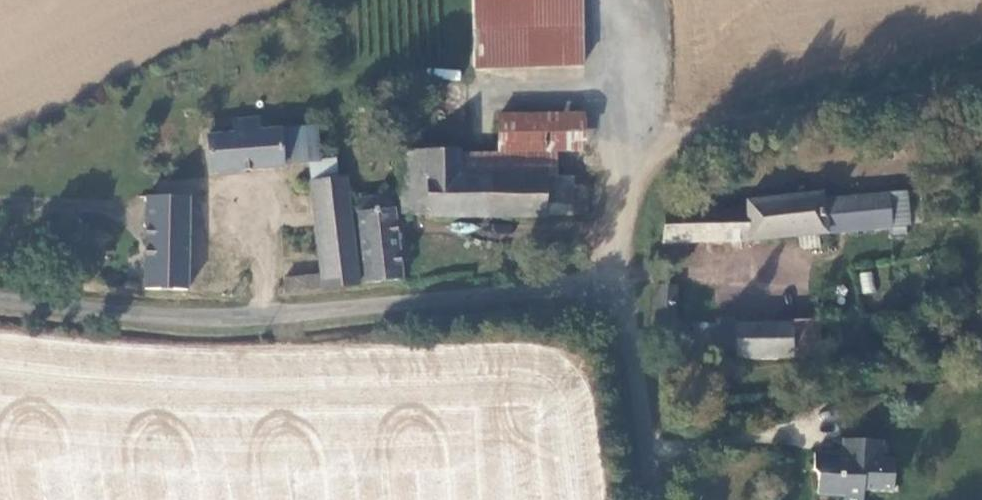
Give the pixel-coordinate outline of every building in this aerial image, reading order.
[(466,3),(469,75),(580,70),(577,0),(536,0),(466,3)] [(354,221),(356,286),(392,285),(390,226),(566,221),(565,184),(548,184),(547,156),(577,155),(576,117),(491,120),(492,156),(396,159),(398,205),(362,207),(362,205),(355,205),(356,221),(354,221)] [(227,137),(201,138),(202,173),(278,171),(277,138),(254,139),(254,123),(226,124),(227,137)] [(333,168),(306,170),(313,280),(275,282),(276,296),(349,291),(343,186),(334,186),(333,168)] [(737,208),(655,214),(657,245),(878,229),(876,199),(814,203),(814,198),(736,204),(737,208)] [(223,201),(142,199),(140,292),(221,294),(223,201)] [(859,271),(862,293),(875,291),(872,270),(859,271)] [(784,334),(728,330),(726,355),(811,360),(812,335),(784,334)] [(835,442),(834,458),(810,457),(809,479),(809,493),(838,494),(837,499),(857,499),(857,493),(887,494),(888,464),(876,464),(876,444),(835,442)]
